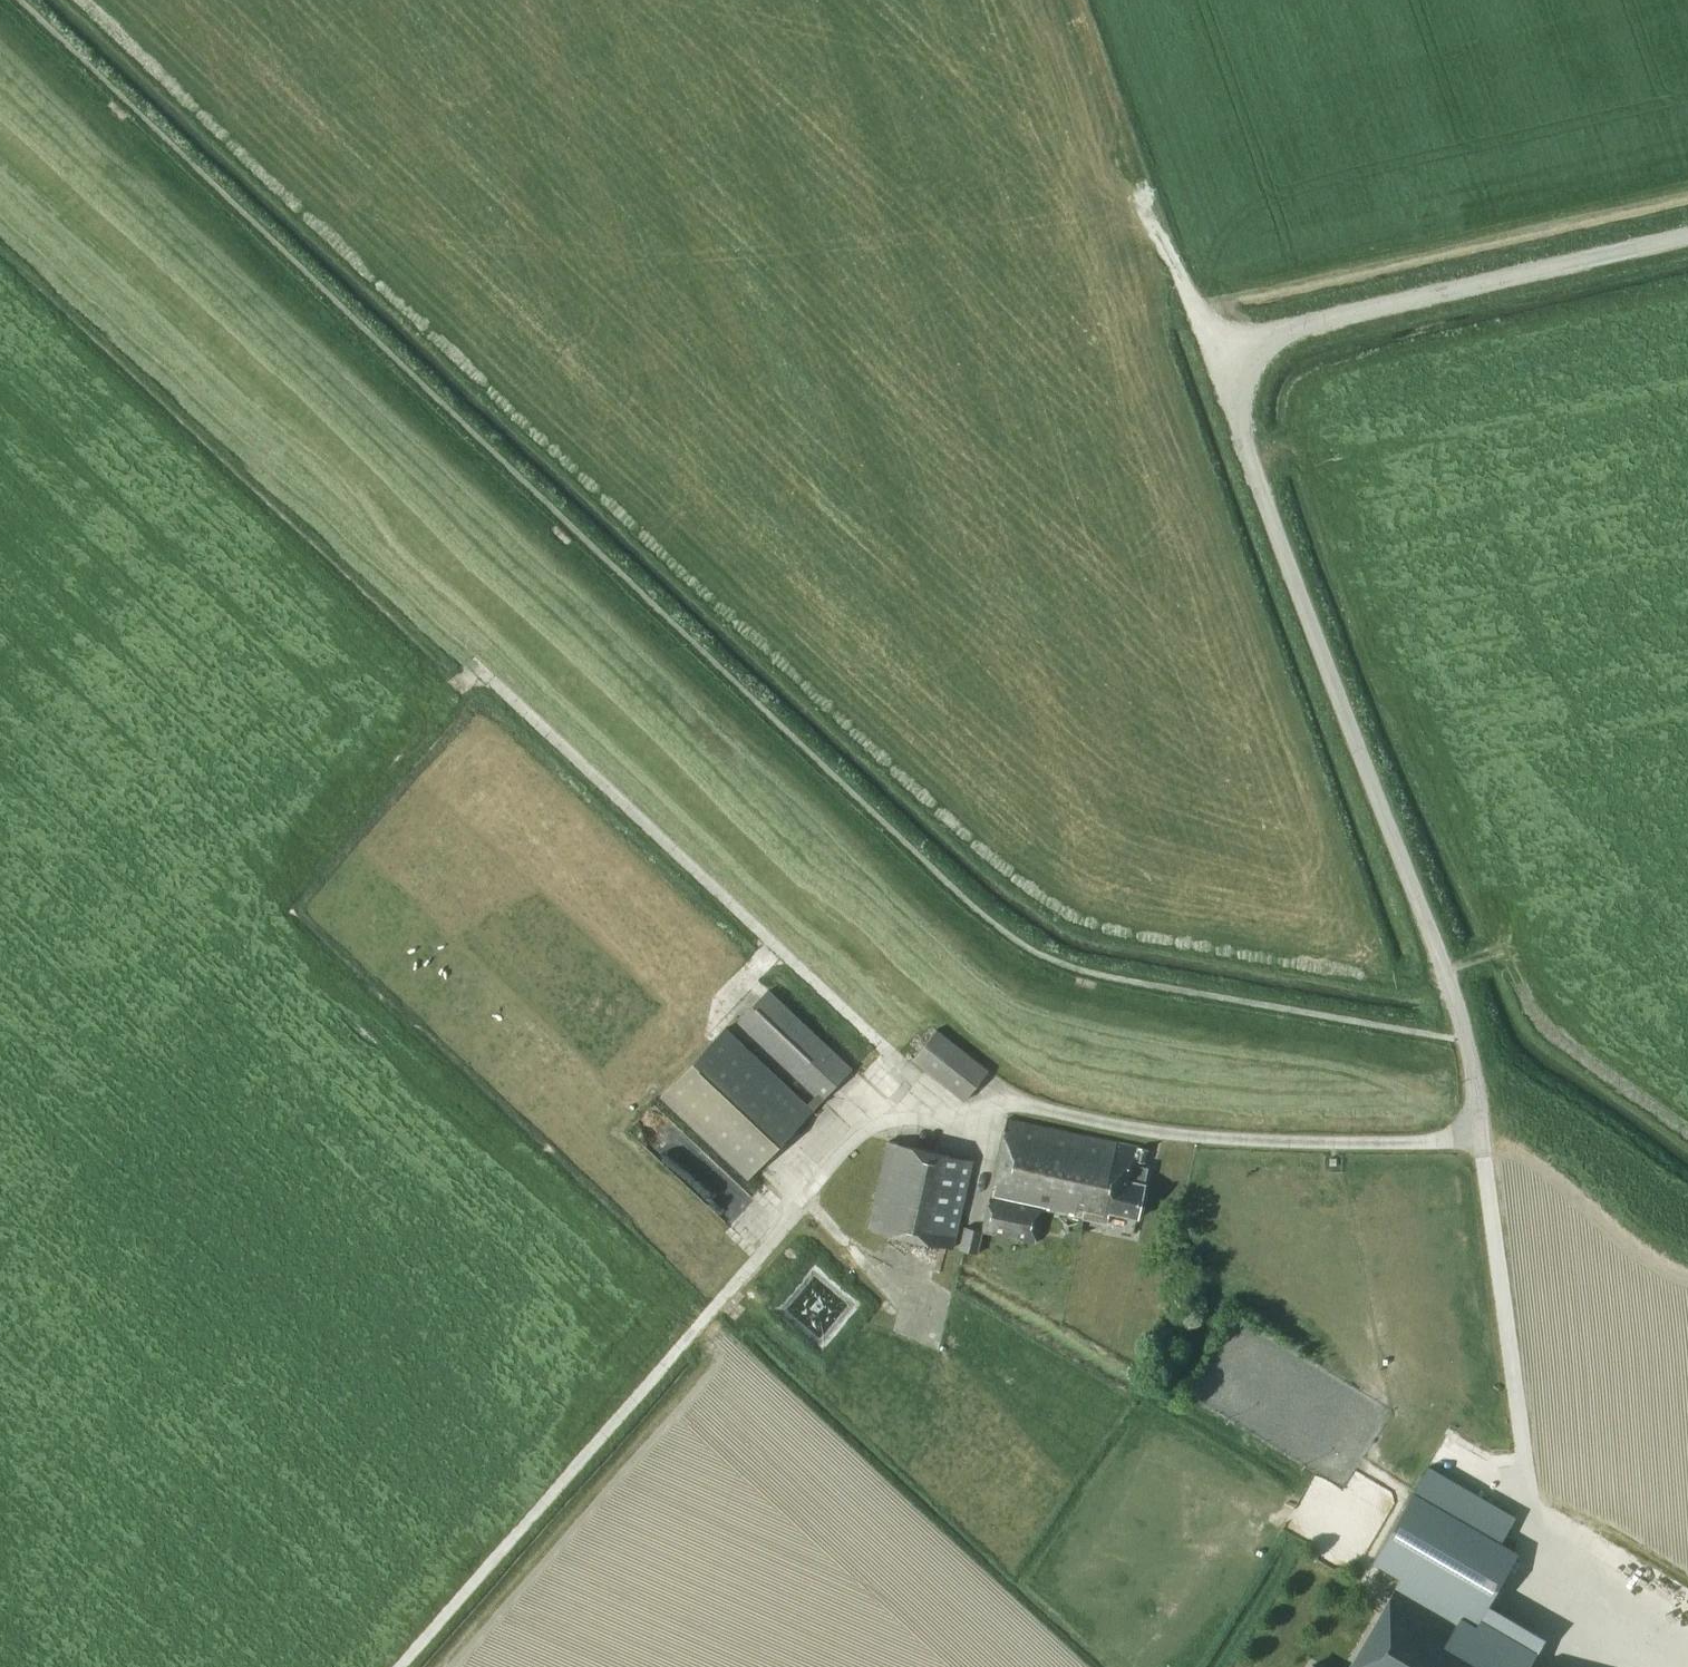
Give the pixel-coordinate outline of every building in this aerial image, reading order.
[(739,1021),(815,1094),(807,1103),(727,1026),(661,1094),(748,1178),(814,1110),(822,1100),(852,1068),(769,989),(739,1021)] [(965,1100),(989,1070),(937,1029),(913,1058),(965,1100)] [(1136,1159),(1145,1161),(1148,1149),(1139,1147),(1139,1146),(1007,1118),(983,1230),(1036,1242),(1043,1208),(1107,1222),(1109,1211),(1138,1217),(1144,1183),(1147,1166),(1135,1163),(1136,1159)] [(953,1247),(972,1159),(888,1140),(868,1228),(953,1247)] [(978,1253),(983,1230),(966,1226),(960,1249),(978,1253)] [(1519,1552),(1417,1490),(1375,1559),(1477,1621),(1519,1552)] [(1395,1589),(1351,1666),(1353,1666),(1530,1666),(1395,1589)]
